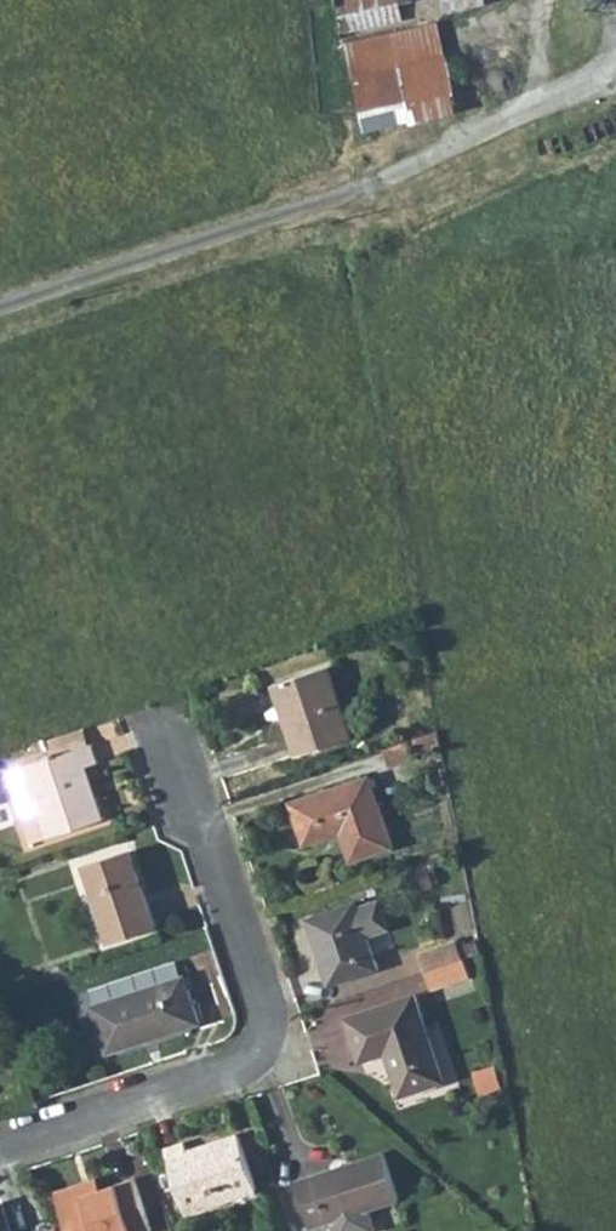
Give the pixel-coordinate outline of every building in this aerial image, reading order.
[(413,0),(358,0),(336,4),(341,27),(401,16),(398,4),(413,0)] [(435,25),(343,44),(360,130),(450,106),(435,25)] [(325,666),(271,684),(277,702),(266,711),(268,717),(282,717),(295,754),(349,737),(325,666)] [(91,743),(86,725),(49,738),(55,755),(91,743)] [(390,768),(443,751),(438,730),(383,748),(390,768)] [(25,766),(6,773),(22,817),(19,818),(29,845),(107,819),(99,797),(90,800),(81,770),(90,767),(101,764),(93,743),(91,743),(55,755),(26,765),(25,766)] [(99,797),(90,767),(81,770),(90,800),(99,797)] [(370,775),(292,802),(306,843),(343,832),(353,859),(393,846),(370,775)] [(135,851),(88,867),(112,939),(159,924),(135,851)] [(431,872),(419,876),(423,889),(435,885),(431,872)] [(358,903),(310,920),(332,985),(380,969),(370,937),(392,929),(382,901),(360,908),(358,903)] [(422,954),(427,972),(464,961),(458,943),(422,954)] [(470,977),(464,961),(427,972),(433,990),(470,977)] [(184,976),(95,1006),(109,1051),(199,1021),(184,976)] [(416,996),(348,1018),(362,1061),(386,1054),(401,1095),(444,1081),(416,996)] [(184,1142),(165,1148),(186,1210),(256,1188),(238,1133),(187,1150),(184,1142)] [(296,1179),(312,1225),(327,1223),(331,1230),(377,1230),(369,1207),(400,1196),(384,1150),(296,1179)] [(54,1192),(68,1230),(144,1230),(152,1228),(134,1177),(86,1193),(83,1183),(54,1192)] [(2,1204),(0,1205),(0,1230),(11,1230),(2,1204)]
